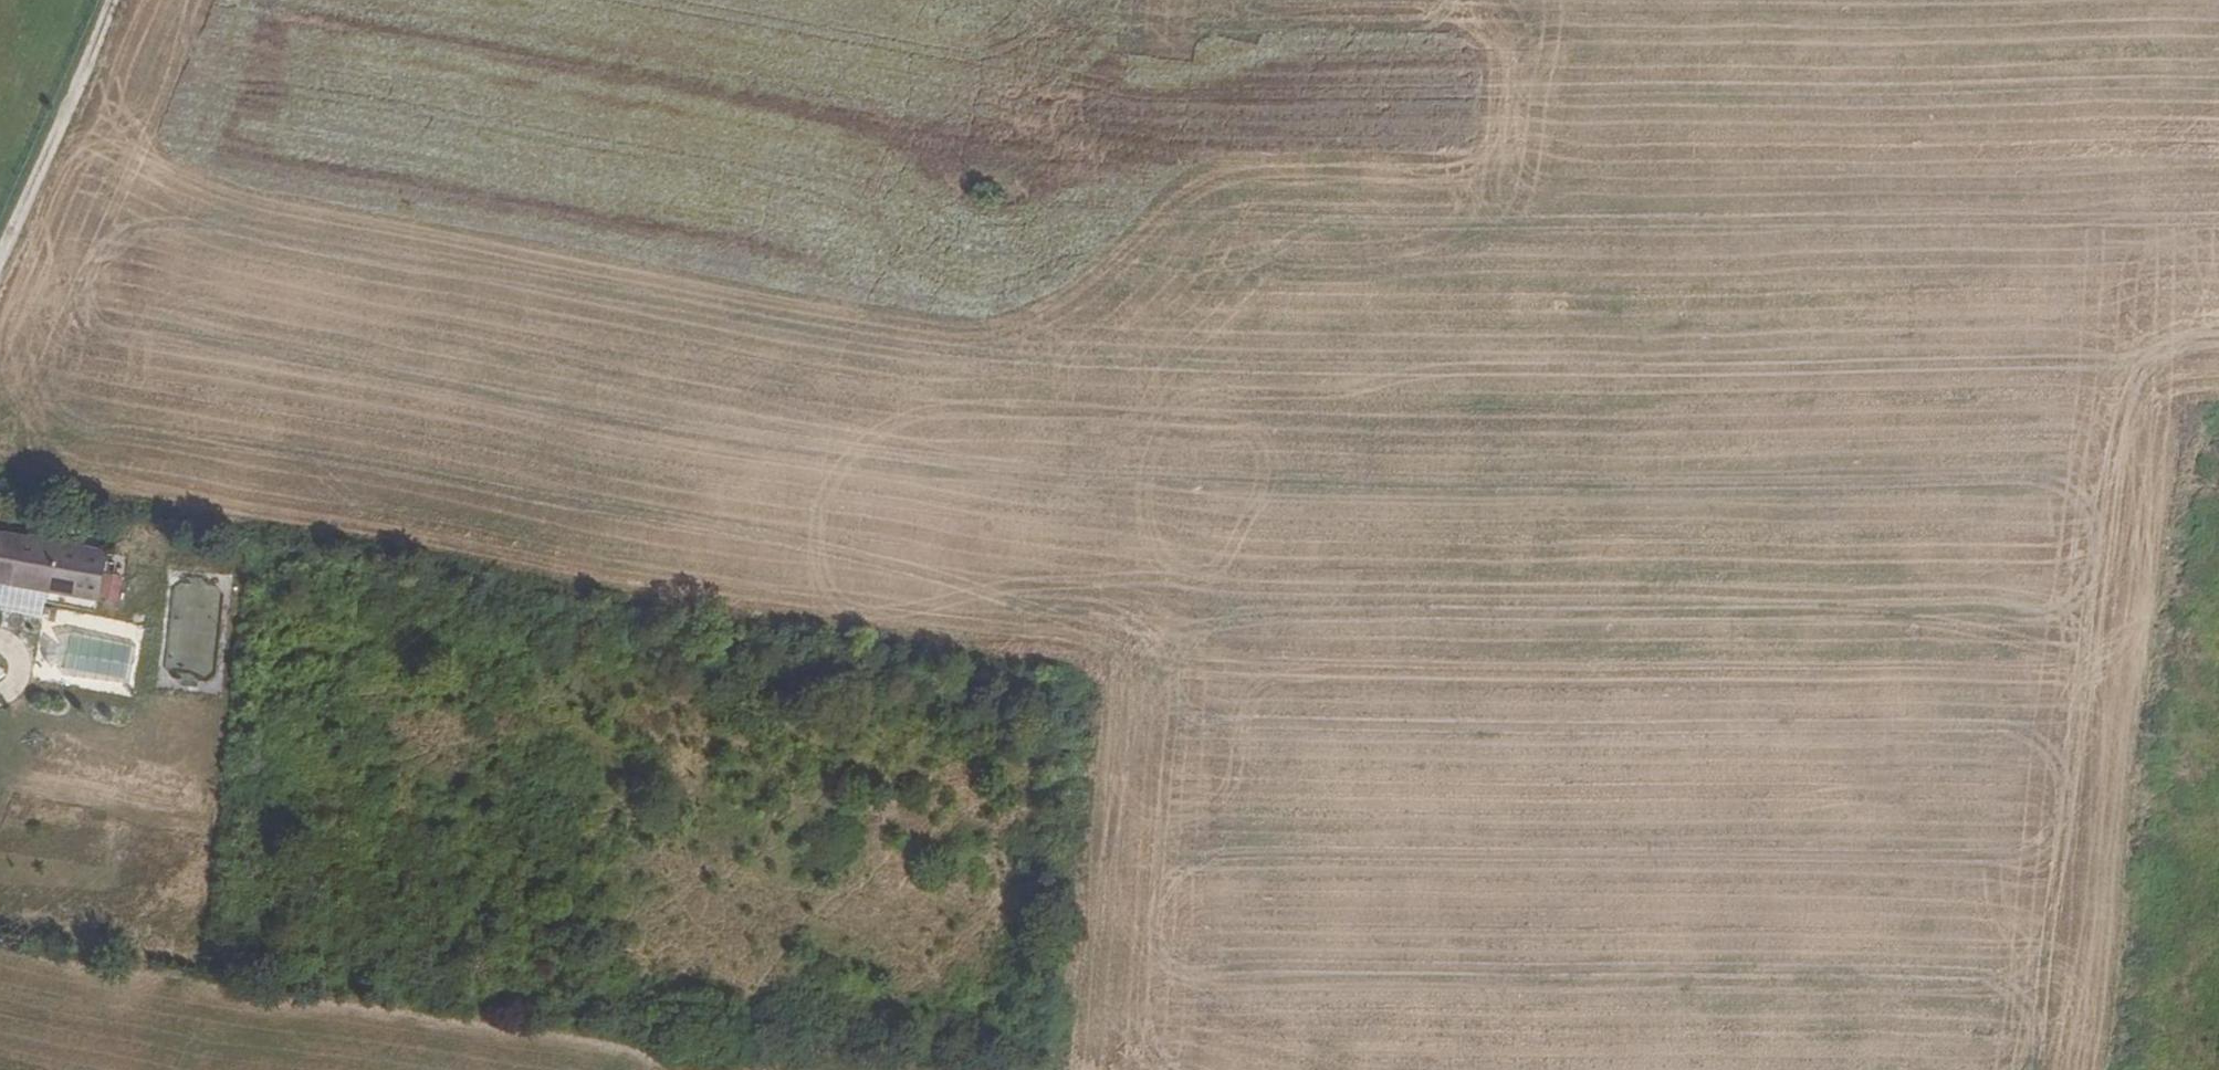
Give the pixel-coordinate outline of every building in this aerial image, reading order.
[(102,593),(108,545),(0,526),(0,576),(102,593)]
